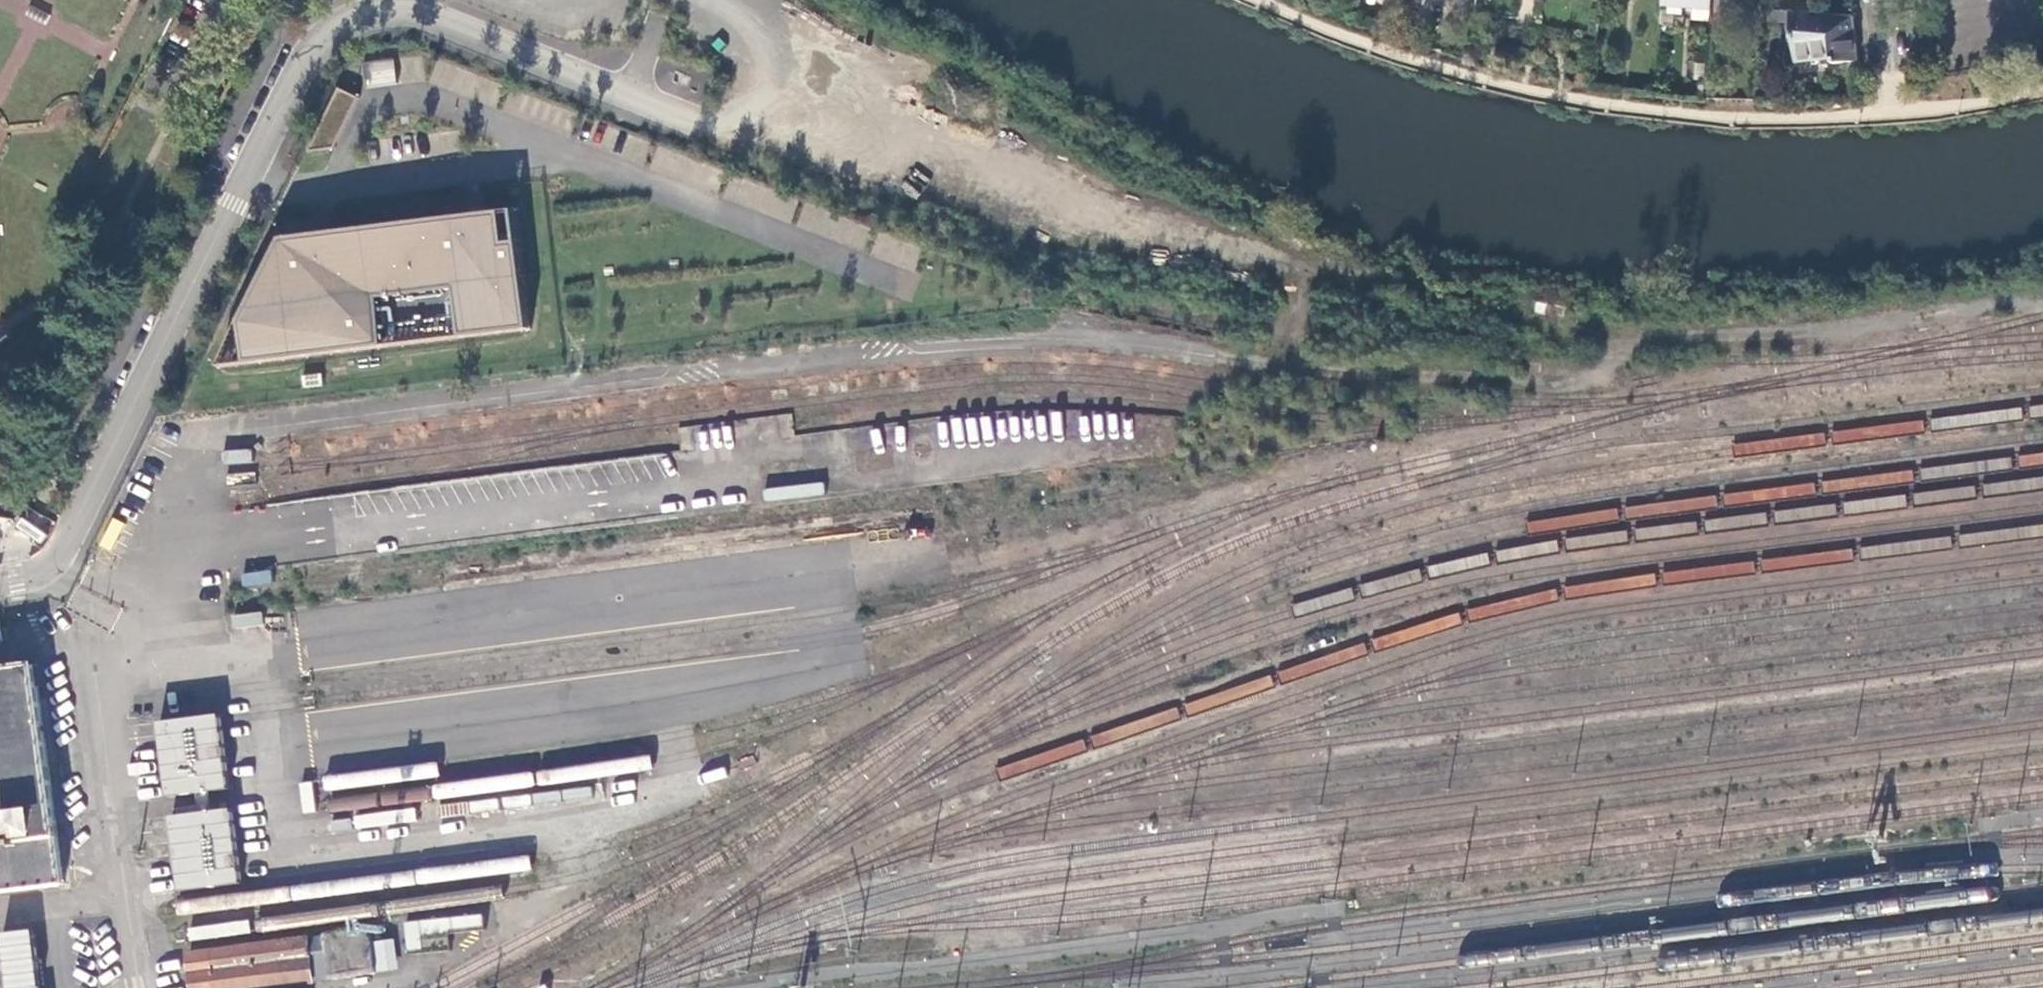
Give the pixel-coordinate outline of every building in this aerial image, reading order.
[(1660,4),(1711,9),(1711,0),(1661,0),(1660,4)] [(25,18),(46,29),(52,17),(31,7),(25,18)] [(1854,42),(1852,12),(1789,9),(1794,62),(1831,58),(1832,63),(1856,61),(1854,42)] [(393,59),(364,61),(366,86),(395,84),(393,59)] [(531,328),(517,211),(286,237),(227,364),(531,328)] [(42,543),(54,521),(26,506),(14,528),(42,543)] [(231,613),(231,625),(261,626),(261,613),(231,613)] [(62,882),(34,665),(0,669),(0,890),(62,882)] [(158,722),(168,796),(229,788),(219,714),(158,722)] [(231,808),(170,815),(179,889),(241,882),(231,808)] [(334,975),(336,976),(380,971),(381,969),(381,965),(376,928),(375,925),(374,924),(330,929),(328,930),(327,932),(333,973),(334,975)] [(36,928),(3,932),(8,987),(40,986),(36,928)] [(193,987),(261,987),(317,981),(311,936),(188,951),(193,987)]
